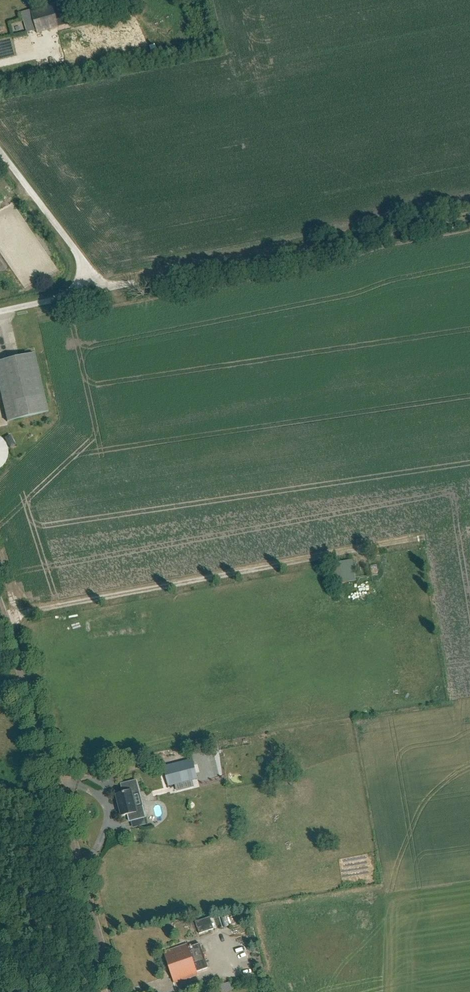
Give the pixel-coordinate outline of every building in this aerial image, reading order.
[(52,5),(58,27),(68,25),(62,2),(52,5)] [(36,31),(31,11),(22,13),(28,33),(36,31)] [(68,49),(67,38),(54,40),(55,50),(68,49)] [(45,46),(46,58),(55,57),(53,45),(45,46)] [(47,414),(35,355),(0,362),(0,393),(6,423),(47,414)] [(368,573),(367,555),(363,556),(363,551),(358,552),(359,574),(368,573)] [(352,559),(332,562),(335,584),(356,581),(352,559)] [(168,786),(198,779),(192,759),(163,766),(168,786)] [(136,808),(132,794),(139,792),(136,780),(121,784),(123,793),(116,795),(122,817),(128,815),(130,822),(146,818),(143,806),(136,808)] [(200,934),(214,929),(210,917),(196,922),(200,934)] [(208,968),(200,944),(188,948),(187,944),(164,952),(175,984),(198,976),(197,972),(208,968)] [(246,960),(233,964),(235,969),(247,965),(246,960)]
